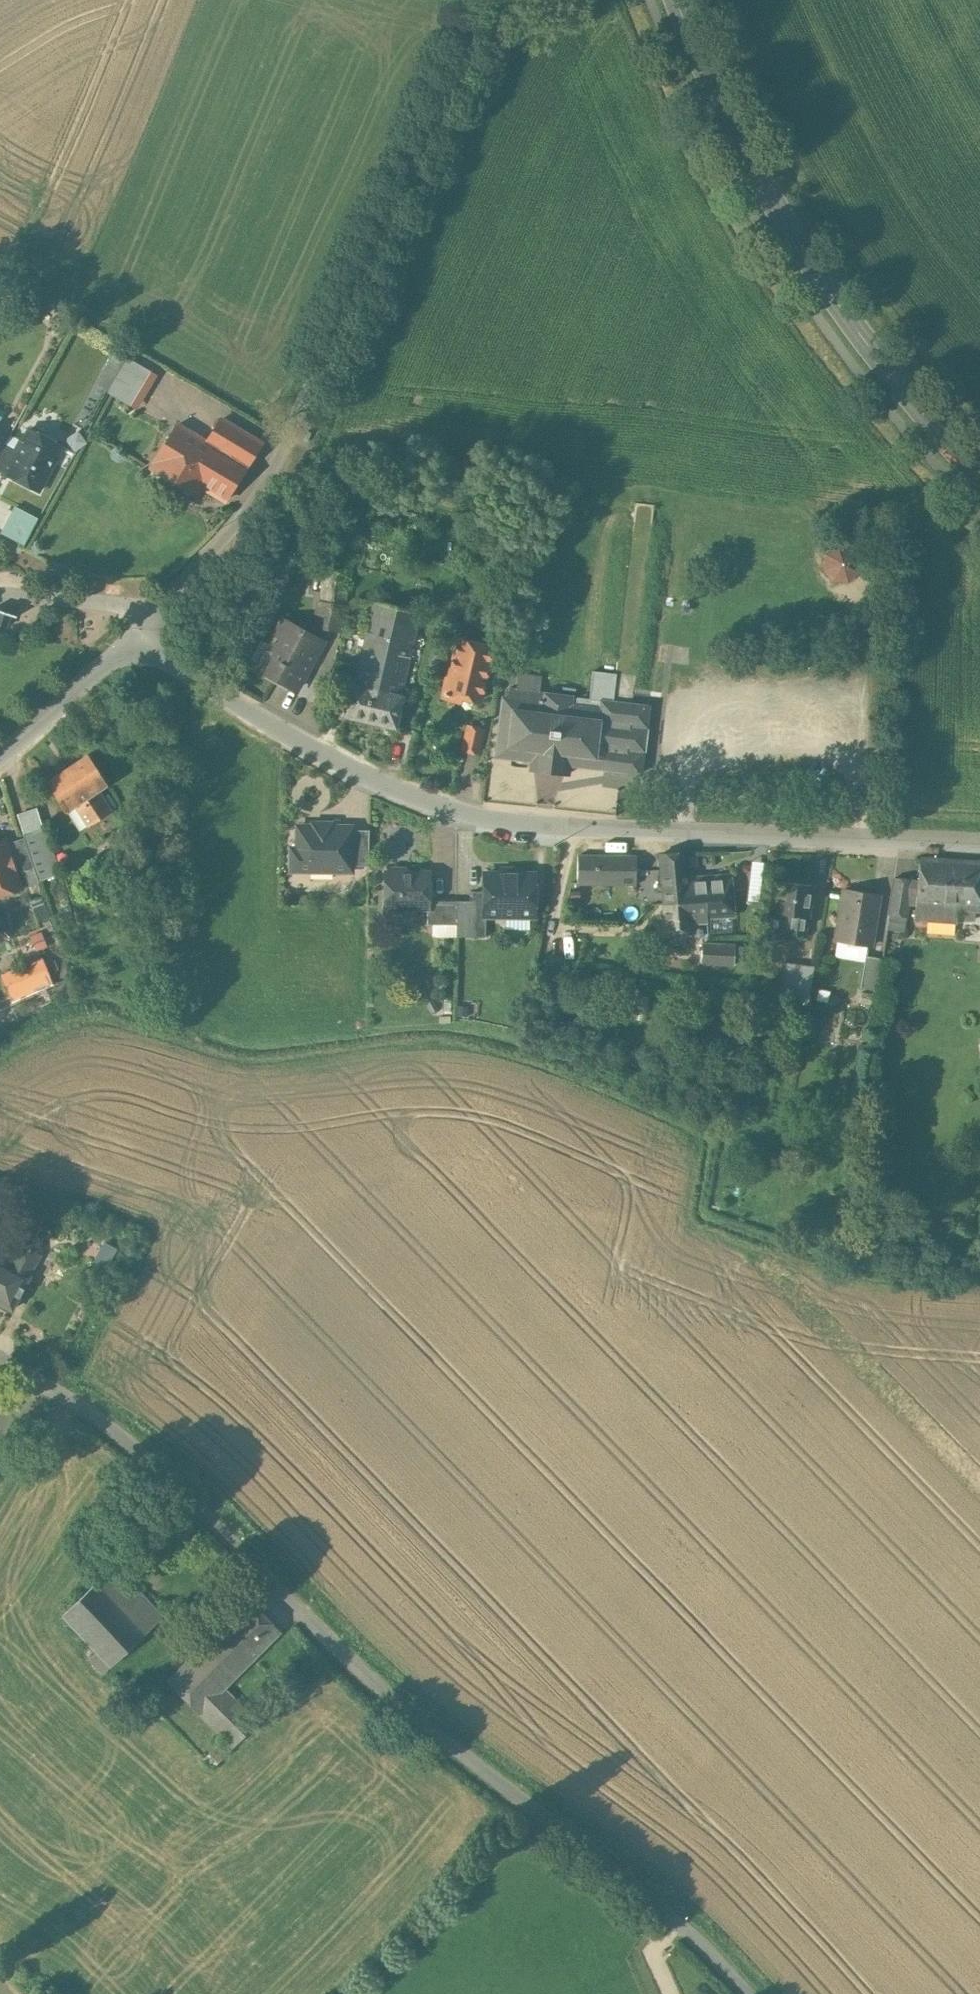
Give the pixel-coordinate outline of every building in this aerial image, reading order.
[(128,357),(107,392),(130,406),(151,371),(128,357)] [(221,419),(207,442),(178,424),(151,467),(197,496),(202,487),(224,500),(260,443),(236,428),(221,419)] [(78,446),(84,433),(71,428),(66,441),(78,446)] [(62,446),(29,429),(22,442),(19,440),(7,464),(3,472),(39,491),(62,446)] [(616,673),(613,702),(632,704),(633,694),(654,504),(636,502),(616,673)] [(37,518),(15,507),(2,532),(24,544),(37,518)] [(851,548),(838,546),(827,554),(826,568),(834,578),(848,580),(858,571),(859,558),(851,548)] [(349,564),(338,563),(338,570),(348,571),(349,564)] [(338,570),(324,569),(321,602),(345,605),(348,571),(338,570)] [(30,598),(24,606),(6,593),(0,602),(0,623),(20,637),(42,606),(30,598)] [(420,611),(374,601),(354,684),(352,684),(344,716),(396,728),(403,696),(401,695),(420,611)] [(345,605),(321,602),(315,625),(341,630),(345,605)] [(322,642),(283,620),(257,668),(296,689),(322,642)] [(492,648),(458,641),(449,679),(447,678),(444,695),(459,699),(460,695),(480,699),(492,648)] [(571,697),(547,693),(547,692),(509,688),(508,698),(503,697),(496,756),(531,760),(530,770),(569,774),(570,764),(640,773),(648,706),(632,704),(613,702),(616,673),(593,670),(589,699),(571,697)] [(482,729),(468,726),(463,749),(477,752),(482,729)] [(87,755),(47,781),(66,811),(75,806),(88,826),(112,811),(99,790),(106,785),(87,755)] [(332,823),(313,823),(313,826),(298,826),(297,848),(291,848),(291,870),(352,871),(352,865),(352,829),(352,826),(331,826),(332,823)] [(44,829),(24,835),(25,837),(34,867),(39,880),(58,874),(43,830),(44,829)] [(369,829),(352,829),(352,865),(369,865),(369,829)] [(25,837),(7,843),(16,873),(25,870),(34,867),(25,837)] [(0,841),(0,894),(21,887),(16,873),(7,843),(6,840),(0,841)] [(684,852),(659,854),(664,903),(665,903),(665,904),(705,901),(707,916),(733,915),(730,875),(686,878),(686,872),(684,852)] [(636,855),(578,855),(577,882),(636,883),(636,855)] [(921,857),(919,880),(916,904),(915,919),(928,920),(929,906),(963,908),(963,916),(965,919),(973,919),(975,917),(976,909),(979,909),(979,899),(979,861),(921,857)] [(751,860),(750,898),(761,898),(762,860),(751,860)] [(34,867),(25,870),(29,883),(39,880),(34,867)] [(404,868),(392,868),(388,872),(386,872),(385,907),(427,908),(428,908),(429,900),(429,872),(408,872),(404,868)] [(534,874),(485,873),(485,891),(472,891),(472,900),(473,900),(472,922),(468,926),(468,936),(485,936),(486,915),(533,915),(534,874)] [(912,879),(894,877),(888,914),(906,916),(908,904),(912,879)] [(919,880),(912,879),(908,904),(916,904),(919,880)] [(812,885),(780,881),(776,913),(790,914),(787,934),(804,936),(807,916),(808,916),(812,885)] [(879,894),(844,889),(836,940),(871,946),(879,894)] [(456,924),(456,900),(429,900),(428,908),(427,908),(427,924),(456,924)] [(472,900),(456,900),(456,924),(456,936),(468,936),(468,926),(472,922),(473,900),(472,900)] [(705,901),(665,904),(668,935),(690,933),(689,923),(707,922),(707,916),(705,901)] [(906,916),(888,914),(886,928),(887,928),(887,929),(904,931),(906,916)] [(734,945),(702,943),(701,963),(733,965),(734,945)] [(882,958),(865,955),(860,986),(876,989),(882,958)] [(814,966),(786,962),(781,997),(809,1002),(814,966)] [(44,967),(7,983),(11,994),(49,978),(44,967)] [(12,1309),(41,1255),(20,1243),(9,1264),(0,1259),(0,1303),(12,1309)] [(111,1564),(60,1611),(96,1651),(111,1667),(162,1619),(111,1564)] [(279,1632),(247,1600),(215,1632),(247,1664),(279,1632)] [(215,1632),(168,1679),(200,1711),(223,1688),(247,1664),(215,1632)] [(111,1667),(96,1651),(89,1657),(104,1673),(111,1667)] [(256,1720),(223,1688),(200,1711),(233,1743),(256,1720)]
